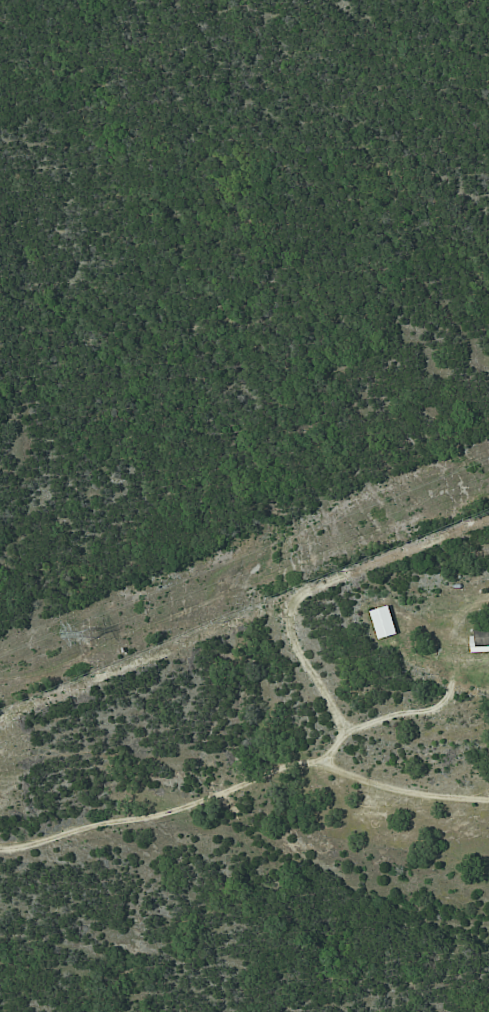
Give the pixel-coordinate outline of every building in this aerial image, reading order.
[(380,639),(398,634),(389,606),(371,611),(380,639)]
